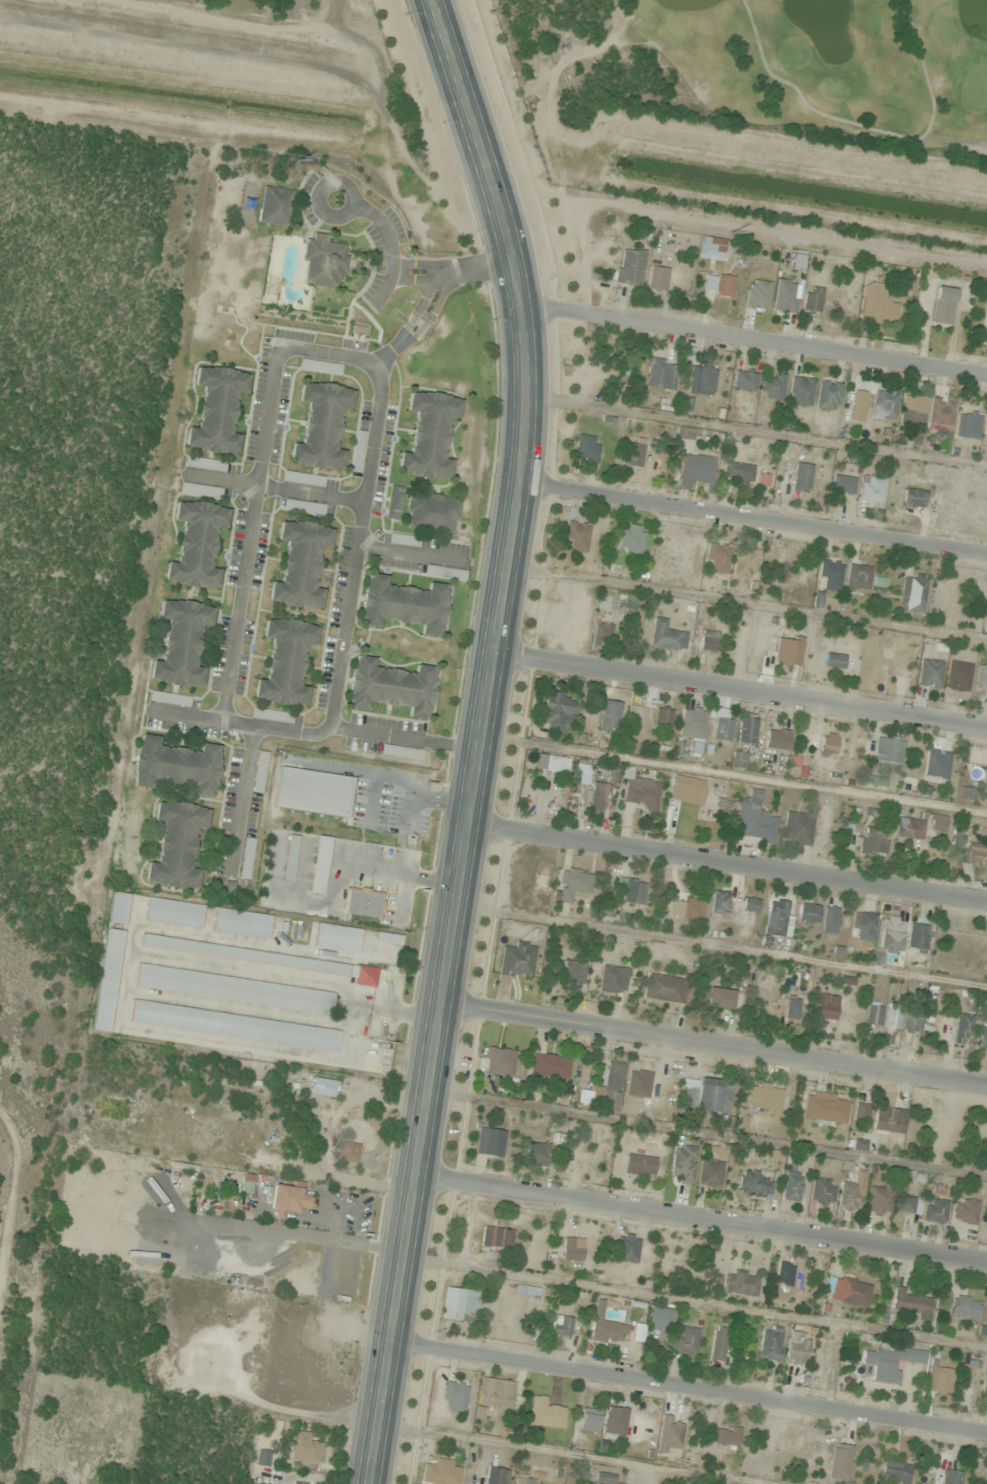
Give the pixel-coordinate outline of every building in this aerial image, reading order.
[(257,223),(289,227),(294,190),(261,185),(257,223)] [(300,285),(340,289),(344,245),(324,243),(325,235),(311,233),(310,240),(305,240),(300,285)] [(729,239),(700,237),(698,259),(727,261),(729,239)] [(616,283),(640,286),(644,251),(620,248),(616,283)] [(801,267),(802,255),(792,255),(792,267),(801,267)] [(647,289),(665,291),(668,268),(650,266),(647,289)] [(703,291),(731,295),(734,277),(706,272),(703,291)] [(769,282),(748,280),(745,306),(766,309),(769,282)] [(794,313),(798,282),(776,280),(773,311),(794,313)] [(896,322),(898,302),(884,300),(885,284),(862,282),(859,319),(896,322)] [(817,314),(823,290),(807,286),(801,310),(817,314)] [(930,324),(950,326),(955,289),(936,287),(930,324)] [(645,387),(673,391),(677,362),(649,358),(645,387)] [(687,390),(711,395),(716,371),(692,365),(687,390)] [(185,450),(237,454),(239,435),(232,434),(235,393),(246,394),(248,372),(196,367),(195,386),(201,387),(198,428),(187,427),(185,450)] [(757,373),(734,371),(732,389),(754,391),(757,373)] [(782,401),(784,375),(763,373),(760,398),(782,401)] [(809,407),(812,378),(790,377),(788,405),(809,407)] [(840,383),(819,381),(816,409),(837,411),(840,383)] [(307,403),(302,443),(291,442),(289,465),(342,470),(344,451),(336,450),(340,409),(350,410),(353,388),(301,382),(298,402),(307,403)] [(461,396),(408,391),(407,412),(414,412),(410,453),(399,452),(398,475),(449,479),(451,460),(444,459),(448,418),(459,420),(461,396)] [(863,422),(865,392),(853,391),(850,421),(863,422)] [(897,394),(875,391),(871,418),(894,421),(897,394)] [(899,422),(921,426),(925,398),(904,394),(899,422)] [(950,429),(953,401),(930,399),(928,426),(950,429)] [(955,437),(977,439),(980,413),(957,411),(955,437)] [(694,441),(695,429),(677,427),(676,439),(694,441)] [(574,461),(597,463),(600,438),(577,435),(574,461)] [(627,441),(626,468),(642,468),(643,442),(627,441)] [(687,490),(689,481),(710,485),(715,460),(682,455),(676,488),(687,490)] [(722,481),(751,486),(754,467),(725,462),(722,481)] [(812,465),(796,462),(790,491),(807,494),(812,465)] [(853,495),(855,478),(833,475),(831,492),(853,495)] [(861,503),(883,503),(883,476),(861,476),(861,503)] [(403,487),(389,485),(385,519),(398,521),(403,487)] [(924,508),(926,491),(903,489),(902,507),(924,508)] [(460,499),(410,491),(404,529),(454,537),(460,499)] [(164,583),(216,590),(219,569),(211,568),(216,528),(226,529),(229,507),(176,501),(174,521),(182,522),(176,563),(167,561),(164,583)] [(286,542),(281,583),(270,581),(268,603),(320,610),(323,589),(315,588),(320,547),(330,549),(332,527),(280,520),(277,541),(286,542)] [(565,550),(586,553),(590,524),(568,522),(565,550)] [(618,550),(640,553),(643,532),(621,529),(618,550)] [(417,548),(419,538),(389,533),(388,543),(417,548)] [(732,553),(713,541),(703,558),(713,564),(710,568),(720,574),(732,553)] [(757,577),(755,549),(734,550),(735,578),(757,577)] [(822,582),(821,590),(839,591),(842,562),(820,561),(818,582),(822,582)] [(870,593),(870,566),(846,566),(846,593),(870,593)] [(442,567),(426,568),(427,576),(442,575),(442,567)] [(386,586),(387,576),(366,573),(360,626),(379,628),(380,620),(421,625),(420,635),(441,638),(448,585),(428,583),(427,591),(386,586)] [(927,576),(903,573),(898,611),(922,614),(927,576)] [(883,604),(886,591),(874,589),(871,601),(883,604)] [(610,595),(600,594),(597,612),(607,613),(610,595)] [(149,682),(201,689),(204,668),(196,667),(201,626),(211,627),(214,605),(161,599),(158,620),(167,621),(161,661),(151,660),(149,682)] [(684,652),(687,633),(667,630),(669,620),(654,617),(649,646),(684,652)] [(253,701),(306,707),(308,687),(300,686),(305,645),(315,646),(317,624),(265,618),(263,638),(271,639),(266,680),(256,679),(253,701)] [(610,647),(614,626),(595,623),(592,643),(610,647)] [(699,651),(716,653),(718,632),(702,631),(699,651)] [(802,639),(778,635),(774,662),(798,666),(802,639)] [(875,669),(890,672),(895,645),(880,643),(875,669)] [(845,656),(826,653),(823,667),(842,670),(845,656)] [(409,707),(408,717),(430,719),(435,666),(416,665),(415,672),(374,668),(375,657),(353,655),(348,708),(367,710),(367,703),(409,707)] [(917,687),(940,689),(942,662),(919,660),(917,687)] [(986,691),(986,688),(986,667),(978,665),(973,689),(986,691)] [(562,730),(564,716),(573,718),(576,696),(546,692),(541,728),(562,730)] [(190,706),(190,695),(149,693),(149,704),(190,706)] [(617,732),(620,703),(602,701),(599,731),(617,732)] [(672,708),(655,707),(653,725),(670,727),(672,708)] [(679,737),(702,741),(706,710),(683,707),(679,737)] [(726,718),(727,710),(716,708),(710,738),(729,742),(734,720),(726,718)] [(737,744),(755,745),(757,716),(740,714),(737,744)] [(765,747),(787,751),(790,731),(768,728),(765,747)] [(220,745),(200,743),(200,751),(159,747),(160,735),(138,734),(133,787),(152,789),(153,782),(194,786),(192,797),(215,799),(220,745)] [(872,763),(900,768),(904,741),(876,736),(872,763)] [(821,753),(842,753),(842,738),(821,738),(821,753)] [(381,754),(421,759),(422,750),(382,746),(381,754)] [(950,752),(927,750),(924,781),(947,783),(950,752)] [(263,793),(267,752),(256,751),(252,792),(263,793)] [(730,767),(745,769),(747,752),(732,751),(730,767)] [(533,768),(566,775),(569,759),(535,753),(533,768)] [(574,783),(588,784),(590,762),(575,761),(574,783)] [(279,767),(273,808),(347,819),(353,777),(279,767)] [(682,800),(684,792),(703,795),(705,780),(673,775),(669,798),(682,800)] [(657,809),(660,782),(627,778),(624,805),(657,809)] [(586,785),(583,811),(604,813),(607,787),(586,785)] [(974,800),(975,789),(961,787),(960,799),(974,800)] [(735,838),(774,842),(777,814),(759,812),(761,790),(750,789),(749,800),(739,799),(735,838)] [(145,884),(197,888),(199,870),(192,869),(195,828),(207,829),(209,807),(156,802),(154,822),(162,822),(158,864),(147,863),(145,884)] [(781,844),(809,848),(813,816),(786,812),(781,844)] [(946,816),(930,814),(928,831),(945,832),(946,816)] [(922,841),(924,822),(898,817),(895,836),(922,841)] [(884,858),(889,831),(862,827),(858,854),(884,858)] [(292,881),(299,836),(288,834),(282,880),(292,881)] [(308,894),(323,896),(332,837),(317,835),(308,894)] [(256,839),(245,837),(237,878),(248,880),(256,839)] [(986,867),(986,850),(961,847),(959,864),(986,867)] [(557,902),(570,903),(571,893),(590,895),(593,873),(561,869),(557,902)] [(647,883),(620,878),(617,893),(624,894),(623,902),(644,906),(647,883)] [(232,898),(233,883),(223,882),(222,897),(232,898)] [(381,894),(347,890),(344,914),(379,918),(381,894)] [(678,892),(668,890),(664,914),(700,920),(703,903),(677,899),(678,892)] [(709,912),(724,917),(730,895),(715,890),(709,912)] [(108,925),(125,927),(130,895),(112,892),(108,925)] [(757,915),(760,900),(744,897),(741,912),(757,915)] [(201,929),(204,905),(147,898),(144,922),(201,929)] [(787,902),(768,900),(764,935),(789,937),(792,917),(785,916),(787,902)] [(819,905),(800,903),(798,922),(817,924),(819,905)] [(840,910),(826,907),(821,931),(835,934),(840,910)] [(212,932),(269,939),(272,916),(216,908),(212,932)] [(875,914),(854,911),(850,938),(872,941),(875,914)] [(904,920),(883,917),(878,950),(899,953),(904,920)] [(924,953),(930,928),(911,923),(905,949),(924,953)] [(362,929),(316,924),(313,947),(359,952),(362,929)] [(92,1031),(111,1033),(123,930),(105,928),(92,1031)] [(140,951),(355,975),(354,985),(375,987),(377,966),(142,939),(140,951)] [(503,947),(499,974),(531,979),(536,944),(515,941),(513,949),(503,947)] [(584,984),(585,962),(563,961),(562,983),(584,984)] [(331,1016),(334,993),(137,967),(134,990),(331,1016)] [(627,991),(625,967),(600,968),(601,992),(627,991)] [(687,1005),(691,981),(647,974),(644,999),(687,1005)] [(731,1010),(734,992),(702,987),(699,1005),(731,1010)] [(838,998),(816,994),(812,1016),(834,1021),(838,998)] [(798,999),(785,999),(785,1020),(798,1020),(798,999)] [(883,1005),(868,1003),(865,1024),(880,1026),(883,1005)] [(340,1030),(131,1004),(129,1026),(337,1052),(340,1030)] [(882,1026),(896,1030),(902,1010),(888,1006),(882,1026)] [(900,1030),(915,1034),(920,1015),(906,1011),(900,1030)] [(974,1017),(958,1014),(952,1043),(962,1045),(963,1037),(970,1038),(974,1017)] [(516,1077),(518,1052),(487,1048),(485,1073),(516,1077)] [(570,1059),(535,1054),(532,1075),(568,1080),(570,1059)] [(618,1111),(623,1064),(607,1062),(604,1088),(592,1086),(590,1108),(618,1111)] [(334,1098),(337,1082),(313,1078),(310,1094),(334,1098)] [(684,1079),(682,1111),(727,1114),(729,1083),(684,1079)] [(778,1112),(782,1090),(750,1084),(746,1106),(778,1112)] [(802,1120),(845,1125),(847,1099),(805,1094),(802,1120)] [(869,1123),(872,1106),(856,1102),(852,1120),(869,1123)] [(903,1134),(905,1110),(876,1107),(873,1131),(903,1134)] [(502,1157),(504,1131),(478,1128),(476,1154),(502,1157)] [(855,1151),(865,1150),(864,1142),(855,1142),(855,1151)] [(339,1161),(356,1163),(358,1144),(340,1143),(339,1161)] [(547,1166),(549,1145),(527,1143),(525,1164),(547,1166)] [(670,1174),(678,1175),(677,1183),(692,1185),(697,1148),(674,1144),(670,1174)] [(656,1159),(627,1154),(624,1173),(653,1178),(656,1159)] [(697,1187),(719,1191),(725,1163),(702,1159),(697,1187)] [(805,1174),(790,1168),(779,1197),(795,1203),(805,1174)] [(744,1169),(737,1188),(767,1200),(774,1181),(744,1169)] [(855,1181),(841,1181),(839,1210),(862,1211),(864,1171),(855,1170),(855,1181)] [(834,1204),(834,1180),(811,1180),(811,1204),(834,1204)] [(281,1218),(282,1212),(298,1213),(299,1208),(307,1209),(309,1197),(301,1196),(302,1189),(273,1185),(269,1216),(281,1218)] [(865,1211),(886,1215),(890,1190),(870,1186),(865,1211)] [(921,1199),(899,1196),(896,1212),(918,1216),(921,1199)] [(923,1222),(945,1224),(948,1201),(925,1199),(923,1222)] [(952,1223),(975,1225),(978,1201),(955,1199),(952,1223)] [(494,1228),(483,1227),(480,1246),(511,1250),(513,1231),(503,1230),(505,1221),(495,1219),(494,1228)] [(614,1261),(636,1263),(639,1240),(617,1237),(614,1261)] [(582,1260),(583,1239),(563,1238),(562,1259),(582,1260)] [(798,1293),(800,1273),(777,1271),(775,1290),(798,1293)] [(870,1284),(831,1277),(827,1300),(867,1307),(870,1284)] [(515,1296),(537,1299),(538,1288),(516,1285),(515,1296)] [(891,1313),(930,1318),(932,1299),(903,1295),(904,1289),(894,1287),(891,1313)] [(463,1321),(465,1314),(478,1316),(482,1293),(447,1288),(442,1318),(463,1321)] [(979,1299),(951,1296),(949,1315),(977,1318),(979,1299)] [(602,1321),(605,1300),(595,1299),(589,1340),(625,1345),(627,1325),(602,1321)] [(660,1331),(666,1320),(668,1322),(672,1315),(655,1305),(646,1323),(660,1331)] [(550,1334),(569,1338),(573,1319),(554,1315),(550,1334)] [(758,1358),(779,1361),(784,1329),(763,1326),(758,1358)] [(709,1360),(722,1362),(728,1329),(715,1327),(709,1360)] [(696,1328),(676,1328),(676,1354),(696,1354),(696,1328)] [(808,1333),(788,1333),(788,1364),(808,1364),(808,1333)] [(923,1364),(924,1353),(863,1347),(862,1364),(871,1365),(870,1382),(896,1384),(898,1361),(923,1364)] [(951,1369),(928,1365),(924,1391),(947,1394),(951,1369)] [(511,1409),(515,1382),(480,1378),(477,1405),(511,1409)] [(448,1411),(464,1412),(467,1384),(445,1382),(443,1401),(449,1401),(448,1411)] [(524,1418),(540,1421),(544,1400),(528,1397),(524,1418)] [(572,1403),(549,1398),(544,1424),(567,1429),(572,1403)] [(624,1436),(627,1409),(606,1407),(603,1434),(624,1436)] [(579,1430),(597,1433),(600,1410),(582,1408),(579,1430)] [(680,1450),(683,1425),(673,1423),(674,1417),(662,1415),(657,1452),(668,1454),(669,1449),(680,1450)] [(738,1447),(741,1429),(710,1425),(708,1442),(738,1447)] [(289,1469),(313,1471),(313,1463),(321,1463),(323,1443),(308,1442),(309,1433),(292,1431),(289,1469)] [(848,1480),(851,1446),(832,1444),(828,1479),(848,1480)] [(910,1463),(883,1460),(881,1481),(908,1483),(910,1463)] [(514,1483),(534,1483),(535,1479),(550,1481),(552,1469),(531,1466),(529,1478),(515,1477),(514,1483)] [(510,1471),(488,1467),(484,1483),(507,1483),(510,1471)] [(961,1472),(943,1470),(942,1483),(960,1483),(961,1472)] [(618,1476),(596,1472),(594,1483),(587,1482),(587,1483),(617,1483),(618,1476)]
